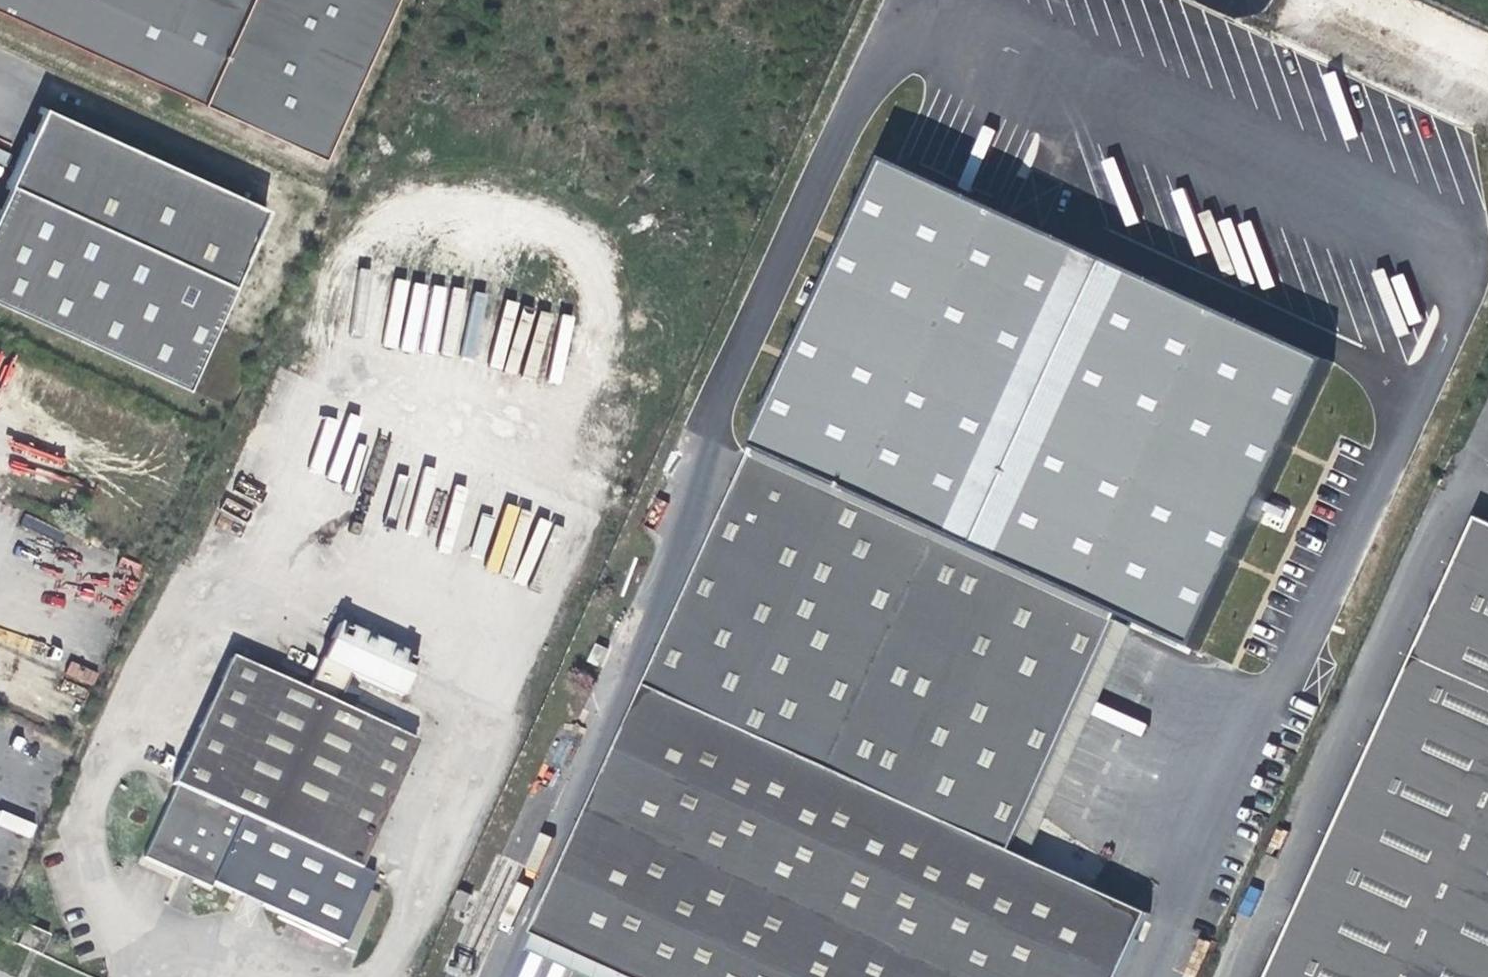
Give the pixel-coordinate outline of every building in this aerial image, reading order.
[(369,0),(0,0),(0,7),(303,149),(369,0)] [(25,95),(0,150),(0,306),(166,383),(251,200),(25,95)] [(891,163),(652,685),(537,937),(626,976),(1123,976),(1153,912),(1015,849),(1120,619),(1199,654),(1332,363),(891,163)] [(1478,527),(1278,976),(1487,976),(1487,531),(1478,527)] [(198,874),(315,926),(316,926),(327,931),(359,865),(342,858),(402,729),(322,692),(337,660),(387,683),(403,649),(322,612),(292,678),(215,643),(156,770),(159,772),(126,847),(194,879),(198,874)] [(71,662),(65,673),(91,685),(97,673),(71,662)] [(460,888),(448,882),(440,900),(451,906),(460,888)]
